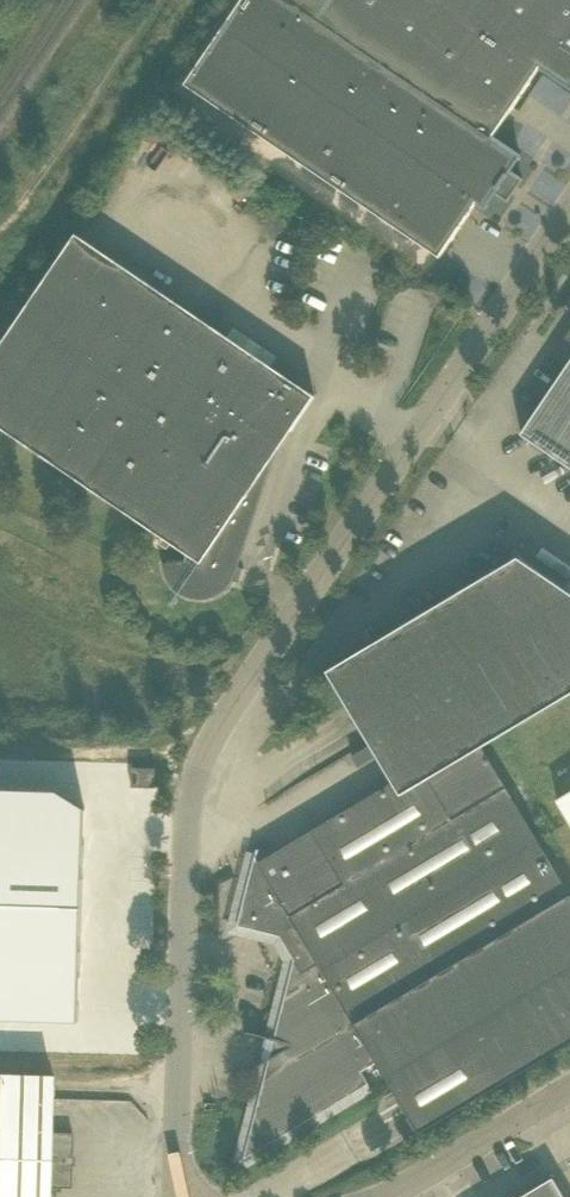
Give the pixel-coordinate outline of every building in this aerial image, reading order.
[(493,137),(541,68),(569,87),(569,0),(243,0),(186,85),(439,256),(439,257),(440,258),(477,203),(485,208),(495,193),(508,201),(522,179),(510,171),(521,155),(493,137)] [(301,377),(270,368),(271,367),(77,234),(0,348),(0,426),(189,553),(187,560),(163,563),(165,572),(168,579),(172,586),(178,592),(185,596),(192,599),(200,600),(209,599),(216,597),(223,593),(229,587),(234,581),(240,582),(245,568),(240,566),(285,429),(292,431),(315,396),(299,385),(301,377)] [(522,434),(569,467),(569,364),(522,434)] [(569,693),(569,592),(519,557),(328,671),(394,781),(402,794),(483,746),(569,693)] [(569,1044),(569,891),(507,787),(483,746),(402,794),(394,781),(259,862),(257,860),(259,849),(258,849),(239,925),(280,936),(295,959),(275,1038),(244,1030),(244,1032),(276,1040),(283,1051),(258,1065),(259,1067),(270,1060),(245,1159),(370,1084),(363,1071),(377,1063),(420,1134),(569,1044)] [(156,788),(156,768),(133,767),(132,787),(156,788)] [(558,799),(569,819),(569,792),(558,799)] [(78,1019),(84,812),(55,794),(0,793),(0,1017),(78,1019)] [(52,1076),(0,1074),(0,1196),(48,1196),(49,1187),(71,1188),(73,1133),(50,1132),(52,1076)] [(554,1178),(522,1196),(565,1196),(554,1178)]
